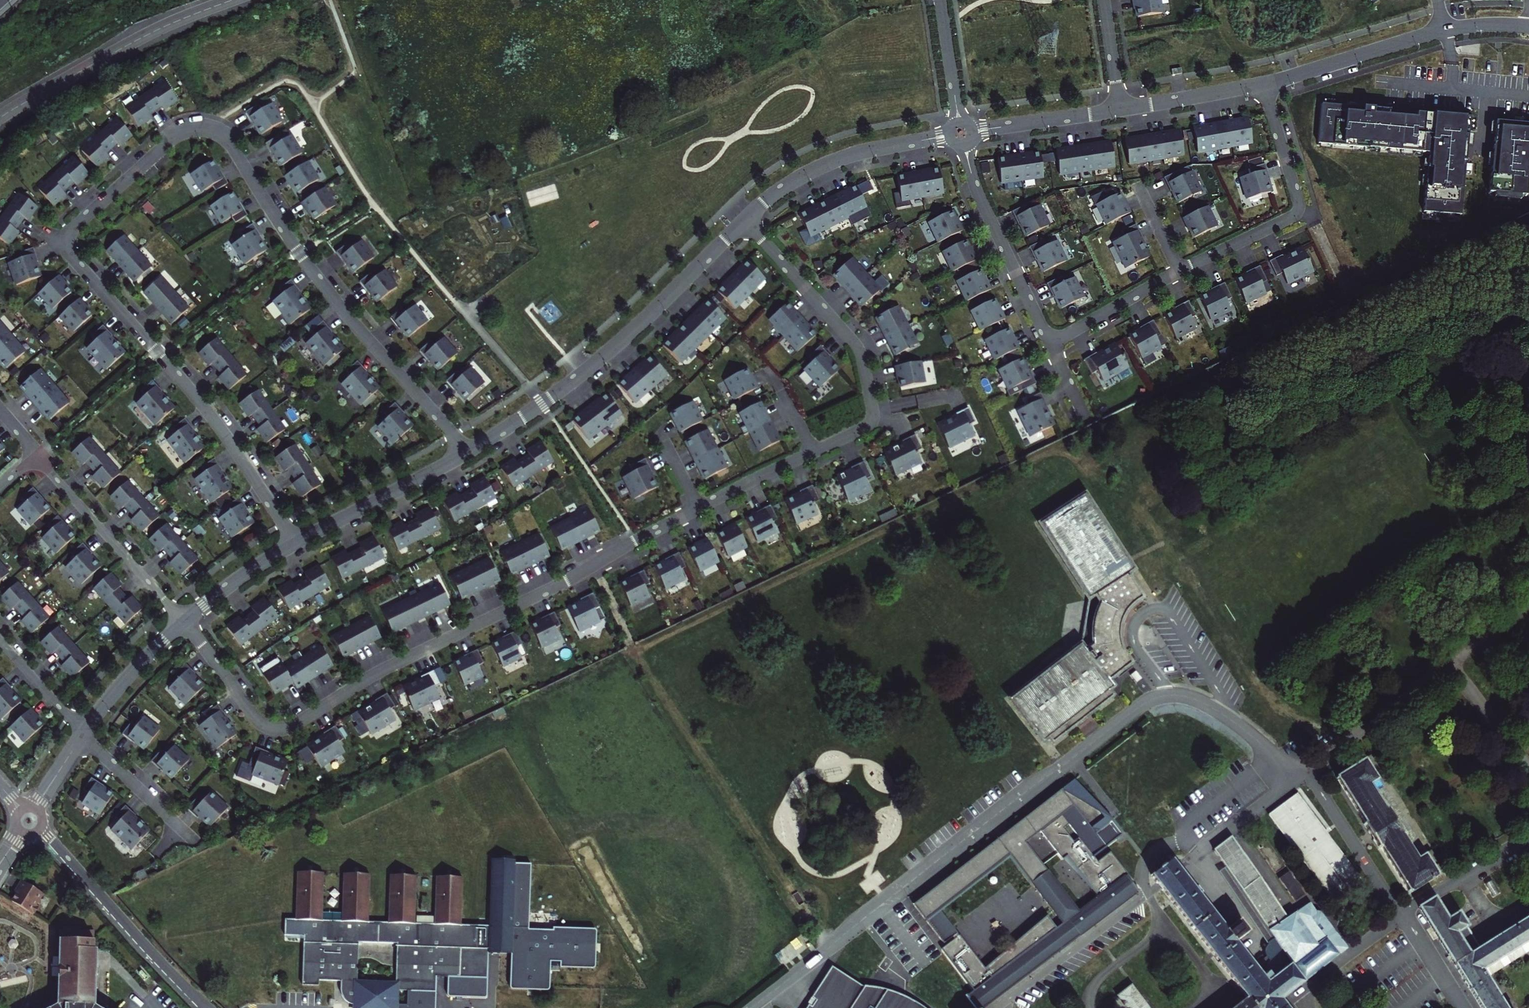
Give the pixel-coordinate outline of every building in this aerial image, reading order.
[(1135,17),(1160,13),(1158,0),(1131,0),(1132,4),(1133,4),(1134,11),(1135,17)] [(727,58),(717,63),(727,82),(737,77),(727,58)] [(165,83),(145,96),(155,110),(161,106),(164,110),(177,100),(165,83)] [(155,110),(145,96),(126,109),(137,127),(151,118),(149,114),(155,110)] [(258,105),(245,113),(253,126),(255,125),(261,135),(282,122),(271,104),(261,110),(258,105)] [(1390,110),(1322,104),(1318,144),(1429,154),(1424,212),(1461,215),(1470,118),(1390,111),(1390,110)] [(117,119),(99,135),(111,148),(116,143),(119,146),(131,135),(117,119)] [(1226,123),(1230,146),(1251,142),(1247,119),(1226,123)] [(1495,122),(1489,193),(1527,196),(1528,168),(1528,125),(1495,122)] [(1226,123),(1212,126),(1216,149),(1230,146),(1226,123)] [(1190,130),(1194,152),(1216,149),(1212,126),(1190,130)] [(1158,135),(1161,158),(1183,154),(1179,132),(1158,135)] [(111,148),(99,135),(82,151),(96,167),(108,156),(105,153),(111,148)] [(1158,135),(1143,137),(1147,160),(1161,158),(1158,135)] [(278,136),(265,144),(273,157),(275,156),(281,166),(302,154),(291,136),(281,142),(278,136)] [(1122,141),(1126,164),(1147,160),(1143,137),(1122,141)] [(1089,146),(1092,169),(1114,166),(1110,143),(1089,146)] [(1089,146),(1074,148),(1078,171),(1092,169),(1089,146)] [(1053,152),(1057,174),(1078,171),(1074,148),(1053,152)] [(1017,157),(1020,179),(1042,176),(1040,162),(1039,156),(1038,154),(1017,157)] [(996,160),(999,183),(1020,179),(1017,157),(996,160)] [(74,158),(56,174),(68,186),(73,181),(76,185),(88,174),(74,158)] [(1248,168),(1261,165),(1259,159),(1247,162),(1248,168)] [(215,191),(228,184),(220,171),(218,172),(212,161),(191,174),(202,192),(212,186),(215,191)] [(307,162),(285,176),(290,184),(291,183),(297,193),(318,180),(307,162)] [(1268,178),(1263,164),(1261,165),(1248,168),(1247,169),(1249,175),(1239,178),(1245,199),(1269,192),(1265,179),(1268,178)] [(916,173),(920,195),(941,191),(937,169),(916,173)] [(1175,172),(1162,178),(1169,192),(1171,191),(1176,202),(1198,191),(1189,173),(1178,178),(1175,172)] [(916,173),(895,177),(898,192),(892,193),(894,208),(908,205),(907,198),(920,195),(916,173)] [(68,186),(56,174),(39,190),(53,206),(65,195),(62,192),(68,186)] [(854,186),(835,196),(845,217),(850,226),(869,216),(854,186)] [(323,189),(302,203),(306,210),(308,209),(314,219),(335,206),(323,189)] [(1095,205),(1105,225),(1129,213),(1125,206),(1124,207),(1118,195),(1114,197),(1111,191),(1103,195),(1102,193),(1089,198),(1093,206),(1095,205)] [(235,223),(247,216),(239,203),(238,204),(231,193),(211,206),(222,224),(232,218),(235,223)] [(19,194),(5,213),(19,223),(24,217),(27,220),(37,207),(19,194)] [(835,196),(816,206),(826,226),(845,217),(835,196)] [(816,206),(797,215),(807,236),(826,226),(816,206)] [(1023,206),(1010,212),(1017,226),(1018,225),(1024,236),(1045,226),(1036,207),(1026,212),(1023,206)] [(1215,226),(1206,207),(1182,218),(1185,226),(1187,225),(1192,237),(1215,226)] [(5,213),(0,221),(0,239),(9,245),(18,232),(15,229),(19,223),(5,213)] [(927,224),(937,243),(961,232),(957,224),(955,225),(950,213),(927,224)] [(252,224),(237,234),(240,239),(230,246),(242,266),(266,251),(258,238),(260,236),(252,224)] [(1141,238),(1134,225),(1120,231),(1123,237),(1112,242),(1125,268),(1147,258),(1144,250),(1141,245),(1138,239),(1141,238)] [(133,247),(123,236),(106,251),(121,266),(132,256),(127,251),(133,247)] [(347,242),(335,251),(344,263),(346,262),(353,271),(372,257),(360,240),(351,247),(347,242)] [(1040,241),(1027,247),(1034,261),(1036,260),(1041,271),(1063,261),(1053,242),(1043,247),(1040,241)] [(941,253),(951,272),(975,261),(971,253),(970,254),(964,242),(941,253)] [(133,247),(127,251),(132,256),(137,252),(133,247)] [(33,248),(16,254),(18,260),(6,264),(14,286),(40,277),(35,262),(38,261),(33,248)] [(1267,262),(1274,276),(1280,273),(1285,284),(1311,271),(1300,249),(1292,252),(1288,255),(1281,258),(1280,256),(1267,262)] [(137,252),(132,256),(137,261),(141,257),(137,252)] [(141,257),(137,261),(132,256),(121,266),(135,282),(151,268),(141,257)] [(846,291),(863,275),(849,259),(831,275),(846,291)] [(819,260),(812,262),(813,269),(820,268),(819,260)] [(745,261),(730,276),(747,293),(762,277),(745,261)] [(1264,280),(1258,266),(1244,273),(1245,275),(1234,280),(1244,302),(1263,293),(1258,282),(1264,280)] [(371,273),(359,282),(369,294),(370,293),(378,302),(397,287),(384,271),(375,278),(371,273)] [(955,282),(965,302),(989,290),(985,282),(984,283),(978,271),(955,282)] [(873,287),(863,275),(846,291),(860,307),(877,291),(878,293),(885,287),(880,281),(873,287)] [(747,293),(730,276),(715,292),(731,308),(747,293)] [(57,277),(38,294),(52,310),(70,293),(62,285),(63,283),(57,277)] [(170,288),(160,278),(144,292),(158,308),(169,298),(165,293),(170,288)] [(1058,278),(1045,284),(1051,298),(1053,297),(1059,308),(1080,298),(1071,279),(1061,284),(1058,278)] [(291,279),(279,289),(283,294),(274,301),(292,324),(311,309),(306,302),(303,298),(298,292),(300,291),(291,279)] [(1229,297),(1223,283),(1209,290),(1210,292),(1199,297),(1209,319),(1228,310),(1223,299),(1229,297)] [(170,288),(165,293),(169,298),(174,293),(170,288)] [(174,293),(169,298),(174,303),(179,298),(174,293)] [(179,298),(174,303),(169,298),(158,308),(172,324),(188,309),(179,298)] [(78,300),(59,317),(72,333),(91,317),(87,312),(83,307),(84,306),(78,300)] [(706,301),(691,316),(707,332),(722,317),(706,301)] [(970,312),(979,331),(1003,320),(1000,312),(998,313),(992,301),(970,312)] [(1193,314),(1186,301),(1173,308),(1174,310),(1163,316),(1175,337),(1193,327),(1188,317),(1193,314)] [(782,335),(799,319),(785,303),(768,318),(782,335)] [(401,308),(390,317),(399,329),(401,328),(408,337),(427,322),(414,306),(405,313),(401,308)] [(884,337),(904,326),(895,307),(874,317),(884,337)] [(318,315),(306,325),(310,331),(323,321),(318,315)] [(691,316),(676,330),(692,347),(707,332),(691,316)] [(813,335),(799,319),(782,335),(797,351),(813,335)] [(323,321),(310,331),(314,336),(306,343),(323,366),(324,366),(336,356),(342,351),(337,344),(334,340),(330,334),(332,333),(323,321)] [(1158,333),(1151,321),(1138,328),(1139,330),(1129,336),(1140,357),(1159,347),(1153,337),(1158,333)] [(0,324),(0,362),(6,369),(24,352),(0,324)] [(103,326),(91,336),(95,341),(87,348),(107,370),(125,354),(119,347),(116,344),(111,338),(113,336),(103,326)] [(914,345),(904,326),(884,337),(894,355),(914,345)] [(692,347),(676,330),(661,345),(676,362),(692,347)] [(1012,342),(1006,330),(984,341),(993,361),(1017,349),(1014,341),(1012,342)] [(282,350),(294,343),(291,338),(279,345),(282,350)] [(430,341),(419,351),(429,362),(431,361),(439,370),(457,354),(443,338),(434,346),(430,341)] [(217,369),(231,358),(215,339),(199,353),(209,366),(213,363),(217,369)] [(1126,367),(1114,345),(1107,349),(1102,352),(1096,356),(1094,353),(1082,360),(1090,374),(1095,371),(1101,381),(1126,367)] [(828,356),(818,346),(807,356),(812,360),(802,369),(819,387),(837,370),(826,358),(828,356)] [(336,356),(324,366),(327,370),(339,360),(336,356)] [(649,357),(632,371),(648,388),(664,374),(649,357)] [(246,376),(231,358),(217,369),(222,374),(219,377),(230,390),(246,376)] [(1009,397),(1035,384),(1028,370),(1026,371),(1021,360),(999,371),(1009,391),(1006,392),(1009,397)] [(919,361),(893,366),(894,375),(896,374),(898,387),(923,383),(919,361)] [(358,362),(346,372),(350,377),(341,384),(360,406),(372,396),(378,391),(373,384),(370,381),(365,375),(367,373),(358,362)] [(457,371),(446,381),(456,392),(458,391),(466,400),(484,384),(470,368),(461,376),(457,371)] [(750,379),(744,368),(723,379),(733,400),(756,388),(752,379),(750,379)] [(68,404),(40,371),(21,386),(30,397),(28,398),(40,411),(41,410),(50,420),(68,404)] [(648,388),(632,371),(616,385),(631,402),(648,388)] [(154,380),(142,390),(146,395),(137,402),(155,425),(174,410),(169,403),(166,399),(161,393),(163,391),(154,380)] [(257,421),(271,411),(257,391),(239,404),(249,417),(252,415),(257,421)] [(1045,406),(1039,393),(1025,400),(1028,406),(1017,411),(1029,437),(1052,426),(1048,419),(1046,414),(1043,407),(1045,406)] [(605,395),(587,408),(601,426),(619,413),(605,395)] [(372,396),(360,406),(364,410),(376,400),(372,396)] [(394,402),(380,414),(385,418),(376,427),(391,444),(412,425),(402,414),(403,412),(394,402)] [(679,432),(701,421),(691,402),(669,414),(679,432)] [(748,432),(768,422),(758,403),(738,413),(745,426),(740,429),(743,434),(748,432)] [(601,426),(587,408),(570,421),(584,439),(601,426)] [(974,424),(967,410),(955,416),(956,418),(949,422),(944,424),(937,427),(947,450),(973,437),(968,426),(974,424)] [(284,430),(271,411),(257,421),(261,427),(257,429),(267,443),(284,430)] [(185,420),(173,429),(177,434),(168,441),(186,464),(205,449),(200,442),(197,438),(192,432),(194,431),(185,420)] [(777,440),(768,422),(748,432),(758,450),(777,440)] [(694,460),(715,449),(706,430),(684,442),(694,460)] [(881,453),(892,475),(918,463),(913,453),(919,450),(913,436),(900,442),(901,444),(894,448),(889,450),(881,453)] [(86,462),(91,468),(103,456),(88,439),(72,453),(82,465),(86,462)] [(530,456),(524,460),(533,474),(553,461),(541,443),(528,452),(530,456)] [(292,475),(307,466),(294,446),(276,457),(284,471),(288,469),(292,475)] [(725,468),(715,449),(694,460),(703,479),(725,468)] [(103,456),(91,468),(96,473),(93,476),(103,488),(119,474),(103,456)] [(1007,463),(1004,456),(997,459),(1001,466),(1007,463)] [(214,458),(202,468),(206,472),(197,479),(215,502),(234,487),(229,481),(226,477),(221,471),(223,469),(214,458)] [(645,476),(651,473),(643,459),(630,467),(631,468),(619,474),(630,495),(650,485),(645,476)] [(533,474),(524,460),(517,464),(515,460),(501,469),(513,487),(533,474)] [(862,461),(849,468),(850,470),(835,477),(846,500),(868,490),(862,479),(869,476),(862,461)] [(320,486),(307,466),(292,475),(296,481),(293,484),(302,498),(320,486)] [(473,491),(466,494),(475,509),(495,498),(485,479),(471,487),(473,491)] [(125,506),(130,511),(142,500),(127,482),(110,497),(121,509),(125,506)] [(799,494),(783,501),(794,524),(816,514),(811,502),(817,499),(815,497),(811,488),(810,486),(797,491),(799,494)] [(816,486),(811,488),(815,497),(820,495),(816,486)] [(33,487),(22,497),(26,502),(18,509),(32,525),(50,509),(42,500),(44,499),(33,487)] [(475,509),(466,494),(460,498),(457,494),(443,502),(454,521),(475,509)] [(1012,703),(1043,744),(1047,740),(1051,745),(1111,698),(1107,693),(1113,689),(1109,684),(1127,670),(1125,666),(1123,662),(1121,658),(1120,654),(1119,650),(1119,646),(1119,642),(1119,637),(1119,631),(1121,624),(1122,617),(1125,610),(1128,604),(1132,598),(1137,593),(1142,588),(1131,571),(1136,568),(1128,557),(1086,494),(1039,525),(1086,595),(1089,600),(1094,596),(1098,602),(1096,608),(1094,613),(1093,619),(1092,625),(1091,631),(1091,637),(1091,643),(1091,648),(1085,653),(1081,649),(1012,703)] [(239,498),(224,507),(228,513),(217,519),(230,539),(253,524),(245,511),(247,510),(239,498)] [(142,500),(130,511),(135,517),(131,520),(142,532),(158,518),(142,500)] [(756,515),(744,521),(755,543),(775,532),(770,523),(776,521),(769,507),(755,514),(756,515)] [(418,520),(411,524),(419,539),(440,528),(430,509),(415,516),(418,520)] [(589,510),(570,519),(580,541),(599,531),(589,510)] [(58,515),(47,525),(51,530),(43,537),(57,553),(75,536),(67,527),(68,526),(58,515)] [(570,519),(550,529),(561,550),(580,541),(570,519)] [(419,539),(411,524),(404,527),(402,523),(388,531),(397,550),(419,539)] [(725,530),(714,536),(725,557),(745,546),(733,524),(724,528),(725,530)] [(163,549),(168,554),(181,543),(165,525),(149,540),(160,552),(163,549)] [(539,534),(520,544),(530,565),(549,556),(539,534)] [(361,549),(355,552),(363,567),(384,557),(374,538),(359,545),(361,549)] [(697,544),(686,550),(696,571),(717,561),(705,538),(696,543),(697,544)] [(82,543),(69,555),(73,560),(64,568),(79,586),(101,567),(90,556),(92,554),(82,543)] [(181,543),(168,554),(173,560),(170,563),(181,575),(197,561),(181,543)] [(520,544),(500,553),(511,575),(530,565),(520,544)] [(363,567),(355,552),(348,556),(346,552),(332,559),(341,578),(363,567)] [(664,562),(653,567),(664,589),(683,579),(678,569),(683,566),(677,553),(663,560),(664,562)] [(489,559),(470,568),(480,589),(500,580),(489,559)] [(8,574),(0,565),(0,581),(8,574)] [(307,578),(300,582),(309,596),(329,584),(318,566),(305,574),(307,578)] [(470,568),(451,578),(461,599),(480,589),(470,568)] [(650,584),(643,570),(630,577),(630,579),(619,584),(630,606),(649,597),(644,587),(650,584)] [(110,606),(123,595),(118,589),(121,586),(110,574),(94,588),(110,606)] [(309,596),(300,582),(294,585),(292,581),(277,589),(288,608),(309,596)] [(15,607),(20,612),(32,601),(17,583),(1,597),(12,610),(15,607)] [(440,584),(421,594),(430,614),(450,604),(440,584)] [(581,602),(567,608),(578,631),(605,618),(593,593),(580,599),(581,602)] [(421,594),(402,603),(411,623),(430,614),(421,594)] [(128,600),(123,595),(110,606),(126,624),(142,609),(131,597),(128,600)] [(1089,600),(1081,649),(1085,653),(1091,648),(1091,643),(1091,637),(1091,631),(1092,625),(1093,619),(1094,613),(1096,608),(1098,602),(1094,596),(1089,600)] [(254,612),(248,617),(258,630),(277,616),(265,599),(252,608),(254,612)] [(32,601),(20,612),(25,618),(21,621),(32,633),(48,619),(32,601)] [(383,612),(392,632),(411,623),(402,603),(383,612)] [(560,625),(554,612),(540,619),(541,621),(530,626),(541,648),(560,639),(555,628),(560,625)] [(258,630),(248,617),(242,621),(240,618),(227,627),(240,645),(258,630)] [(370,618),(351,628),(362,647),(380,637),(370,618)] [(55,651),(60,657),(73,646),(57,628),(41,642),(52,655),(55,651)] [(351,628),(332,638),(343,657),(362,647),(351,628)] [(527,655),(515,631),(502,638),(502,640),(491,645),(502,667),(527,655)] [(73,646),(60,657),(65,663),(62,666),(72,678),(89,663),(73,646)] [(308,654),(303,658),(306,664),(314,677),(332,665),(320,647),(308,654)] [(483,663),(477,650),(463,656),(464,658),(453,663),(464,685),(483,676),(478,666),(483,663)] [(277,658),(259,670),(274,693),(292,681),(285,669),(284,669),(277,658)] [(297,662),(285,669),(292,681),(297,688),(314,677),(306,664),(303,658),(297,662)] [(186,664),(172,676),(176,680),(167,689),(183,706),(203,688),(193,676),(195,674),(186,664)] [(410,685),(403,688),(413,710),(439,698),(434,687),(440,685),(433,671),(420,677),(421,679),(415,682),(410,685)] [(0,681),(0,721),(21,702),(10,691),(12,689),(3,678),(0,681)] [(364,707),(357,712),(370,733),(394,717),(388,707),(393,704),(385,691),(373,699),(375,701),(368,705),(364,707)] [(217,705),(205,714),(208,719),(199,725),(216,749),(236,735),(231,728),(228,724),(224,718),(226,716),(217,705)] [(30,709),(11,726),(25,742),(43,726),(39,721),(35,717),(36,716),(30,709)] [(131,723),(122,734),(134,744),(135,742),(145,749),(159,730),(143,717),(136,727),(131,723)] [(314,742),(307,747),(320,767),(344,752),(338,742),(343,739),(335,726),(323,734),(324,736),(318,740),(314,742)] [(161,750),(151,761),(162,771),(163,770),(172,778),(189,761),(173,746),(165,755),(161,750)] [(255,747),(249,761),(255,764),(251,774),(278,785),(287,762),(279,759),(274,757),(267,754),(268,752),(255,747)] [(1365,760),(1333,781),(1345,799),(1348,804),(1362,827),(1360,828),(1376,852),(1378,851),(1407,896),(1439,875),(1426,855),(1422,857),(1414,845),(1377,786),(1374,782),(1378,779),(1365,760)] [(104,786),(91,777),(83,790),(88,793),(82,802),(100,814),(113,794),(103,787),(104,786)] [(1138,893),(1109,857),(1097,866),(1092,860),(1121,839),(1109,823),(1105,827),(1071,783),(1058,793),(900,916),(932,957),(957,938),(937,913),(1008,858),(1060,926),(1054,931),(1044,918),(1035,926),(1038,930),(983,971),(959,940),(944,951),(975,992),(967,997),(975,1007),(986,1007),(1138,893)] [(78,792),(74,789),(69,795),(74,798),(78,792)] [(198,797),(187,808),(197,818),(199,816),(210,827),(228,808),(211,792),(202,801),(198,797)] [(1299,795),(1270,815),(1329,905),(1359,885),(1299,795)] [(125,805),(114,817),(119,821),(111,829),(132,849),(149,832),(143,826),(139,822),(134,817),(135,815),(125,805)] [(1253,844),(1256,847),(1265,841),(1263,838),(1253,844)] [(1279,1001),(1345,950),(1320,916),(1318,915),(1317,914),(1315,914),(1314,914),(1308,908),(1288,924),(1245,862),(1228,839),(1211,852),(1223,869),(1278,943),(1271,948),(1269,950),(1266,960),(1270,966),(1258,975),(1235,944),(1247,934),(1238,923),(1226,932),(1171,862),(1150,878),(1245,1003),(1238,1007),(1284,1007),(1279,1001)] [(1265,841),(1256,847),(1274,874),(1283,868),(1265,841)] [(348,868),(346,914),(327,913),(328,867),(302,866),(301,912),(289,912),(289,927),(308,929),(305,977),(322,978),(322,974),(333,974),(346,975),(346,986),(346,988),(346,991),(347,993),(348,995),(350,997),(352,998),(354,1000),(357,1000),(356,1007),(363,1007),(366,1007),(435,1007),(435,976),(449,976),(449,995),(486,997),(487,953),(500,953),(511,954),(511,989),(549,989),(550,961),(560,962),(560,967),(596,968),(597,929),(553,927),(553,930),(529,929),(530,861),(491,859),(490,921),(464,921),(465,874),(440,872),(438,920),(419,918),(420,872),(394,870),(392,917),(372,916),(374,869),(348,868)] [(1278,943),(1223,869),(1217,874),(1271,948),(1278,943)] [(1287,873),(1277,879),(1293,903),(1303,897),(1287,873)] [(138,879),(140,884),(148,880),(146,875),(138,879)] [(44,894),(21,881),(14,894),(16,895),(11,903),(35,917),(42,904),(39,902),(44,894)] [(1485,978),(1481,972),(1528,942),(1528,914),(1475,948),(1455,916),(1445,922),(1432,902),(1416,911),(1434,939),(1478,1007),(1503,1007),(1485,978)] [(55,934),(55,1007),(94,1007),(94,951),(90,951),(90,939),(72,939),(72,934),(55,934)] [(1485,978),(1528,951),(1528,942),(1481,972),(1485,978)] [(864,987),(864,988),(831,968),(812,998),(813,999),(816,1002),(813,1007),(926,1007),(920,1004),(912,1000),(904,996),(896,993),(888,990),(879,989),(871,987),(864,987)] [(1129,988),(1115,999),(1122,1007),(1144,1007),(1129,988)]
